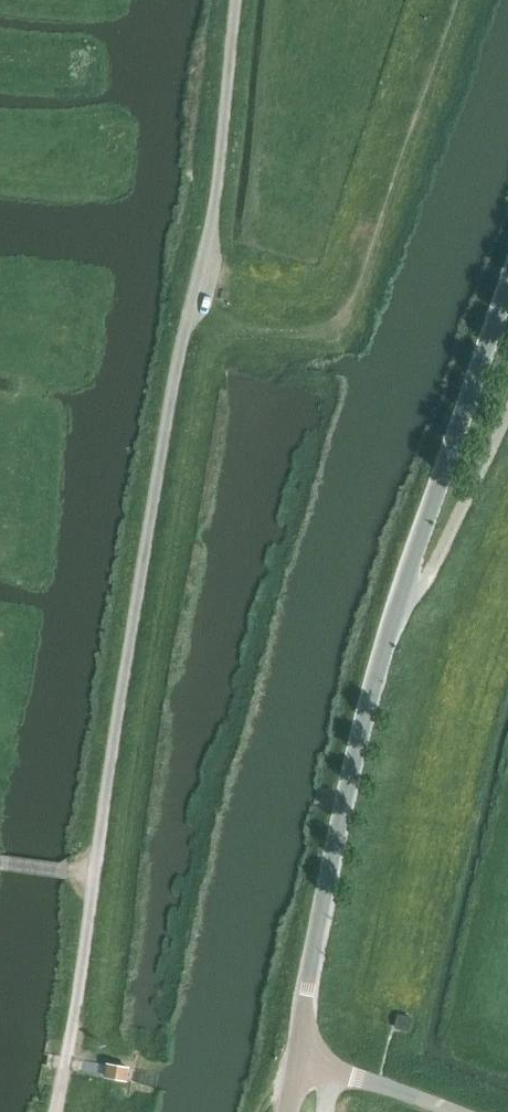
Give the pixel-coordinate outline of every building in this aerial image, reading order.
[(397,1028),(411,1032),(414,1020),(400,1017),(397,1028)] [(106,1079),(129,1082),(131,1069),(108,1066),(106,1079)]
